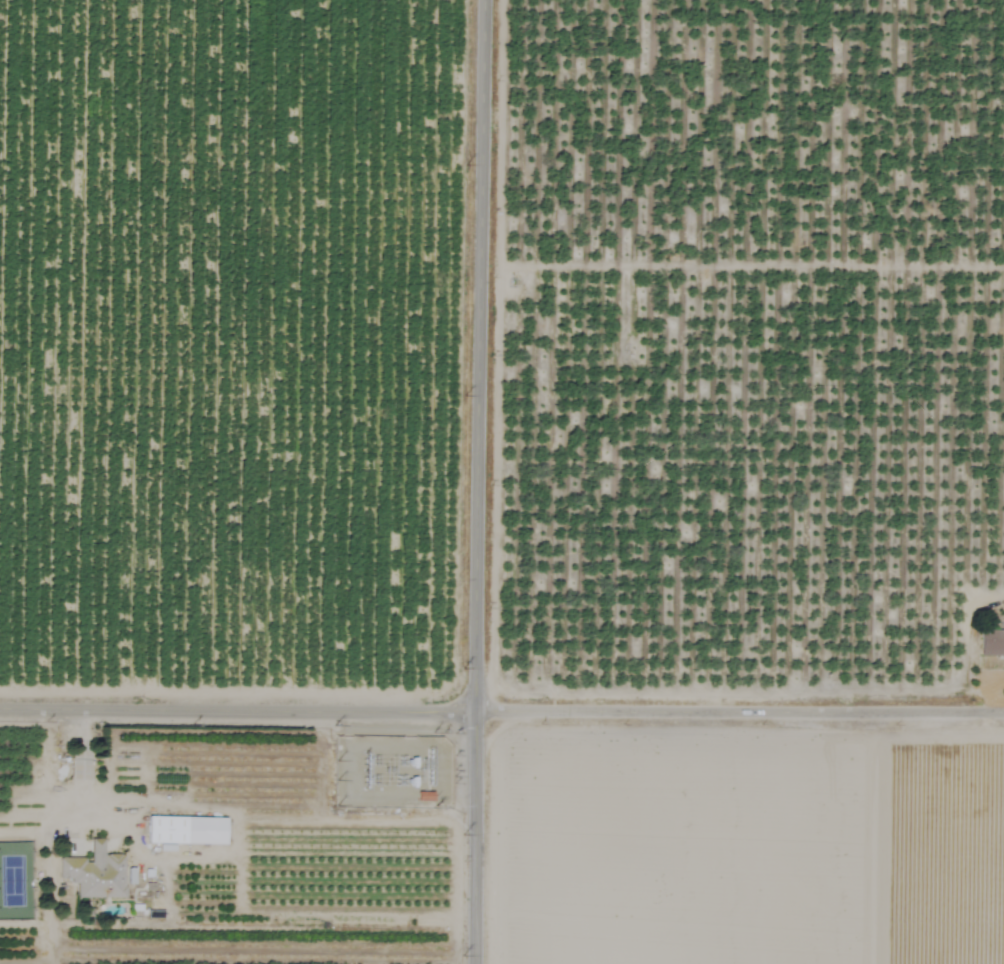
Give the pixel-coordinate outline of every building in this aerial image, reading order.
[(980,631),(979,656),(1003,657),(1003,631),(980,631)] [(225,818),(147,817),(146,844),(225,845),(225,818)] [(75,898),(123,899),(124,855),(102,854),(102,839),(89,839),(89,859),(58,859),(57,881),(76,881),(75,898)]
